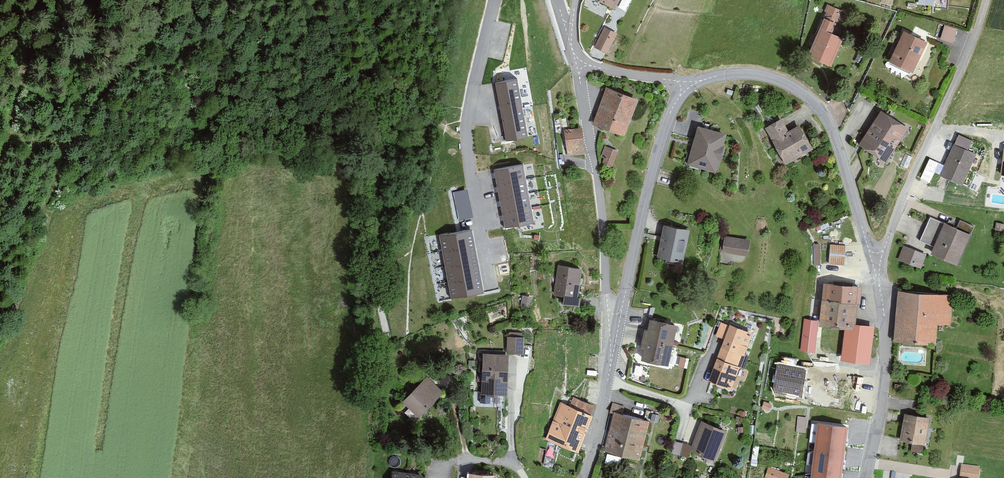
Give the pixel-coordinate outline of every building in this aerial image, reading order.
[(842,9),(829,3),(807,53),(830,64),(842,36),(832,31),(842,9)] [(958,27),(945,23),(940,36),(953,41),(958,27)] [(618,33),(604,26),(594,47),(608,54),(618,33)] [(926,42),(903,31),(890,61),(913,72),(926,42)] [(517,79),(495,83),(501,112),(523,108),(517,79)] [(637,100),(608,89),(594,124),(623,135),(637,100)] [(501,112),(506,140),(528,136),(523,108),(501,112)] [(909,128),(881,110),(870,127),(898,145),(909,128)] [(783,120),(767,129),(786,164),(812,150),(799,125),(788,131),(783,120)] [(580,125),(563,128),(567,155),(584,153),(580,125)] [(726,133),(698,125),(686,165),(715,173),(726,133)] [(870,127),(859,144),(887,162),(898,145),(870,127)] [(955,144),(953,143),(938,176),(961,186),(976,154),(968,150),(972,141),(959,135),(955,144)] [(979,152),(982,144),(973,141),(970,149),(979,152)] [(618,150),(606,144),(598,160),(611,166),(618,150)] [(921,177),(931,181),(939,161),(930,157),(921,177)] [(522,164),(494,170),(497,186),(525,180),(522,164)] [(525,180),(497,186),(500,200),(528,195),(525,180)] [(452,191),(459,218),(474,215),(467,187),(452,191)] [(528,195),(500,200),(502,214),(531,209),(528,195)] [(531,209),(502,214),(505,227),(533,222),(531,209)] [(944,224),(931,218),(921,240),(932,245),(929,253),(958,266),(972,234),(945,222),(944,224)] [(689,230),(663,225),(657,257),(684,261),(689,230)] [(472,230),(440,236),(444,252),(475,247),(472,230)] [(749,240),(724,236),(722,252),(747,256),(749,240)] [(847,242),(830,241),(829,264),(845,265),(847,242)] [(927,255),(904,245),(898,259),(921,268),(927,255)] [(475,247),(444,252),(446,267),(477,261),(475,247)] [(477,261),(446,267),(449,282),(480,276),(477,261)] [(581,269),(558,266),(554,294),(564,296),(563,305),(580,307),(581,297),(577,296),(581,269)] [(480,276),(449,282),(452,298),(483,292),(480,276)] [(862,287),(823,282),(818,325),(845,328),(854,329),(854,324),(857,303),(861,303),(862,287)] [(950,293),(897,289),(893,339),(935,343),(937,322),(947,323),(950,293)] [(531,294),(522,294),(521,304),(531,305),(531,294)] [(677,325),(650,319),(647,330),(644,330),(642,338),(673,344),(677,325)] [(744,356),(753,333),(730,324),(729,325),(721,322),(715,336),(724,339),(719,352),(740,361),(742,355),(744,356)] [(816,324),(804,324),(803,345),(815,346),(816,324)] [(854,329),(845,328),(841,360),(870,363),(875,326),(854,324),(854,329)] [(523,337),(507,337),(507,353),(523,354),(523,337)] [(641,360),(668,366),(673,344),(642,338),(640,347),(644,348),(641,360)] [(740,361),(719,352),(708,381),(732,390),(740,367),(738,366),(740,361)] [(509,354),(482,353),(480,403),(490,403),(490,395),(507,396),(509,354)] [(807,368),(779,364),(774,392),(802,397),(807,368)] [(427,376),(402,401),(419,417),(444,392),(427,376)] [(569,407),(560,403),(546,440),(577,452),(595,407),(573,399),(569,407)] [(649,421),(614,412),(604,451),(639,460),(649,421)] [(930,418),(905,413),(900,440),(925,445),(930,418)] [(727,432),(701,421),(690,451),(715,461),(727,432)] [(848,427),(818,423),(814,451),(845,447),(848,427)] [(845,447),(814,451),(811,474),(843,468),(845,447)] [(764,476),(768,477),(790,477),(791,473),(769,464),(764,476)] [(981,467),(961,464),(959,477),(979,477),(981,467)] [(811,477),(841,477),(843,468),(811,474),(811,477)]
